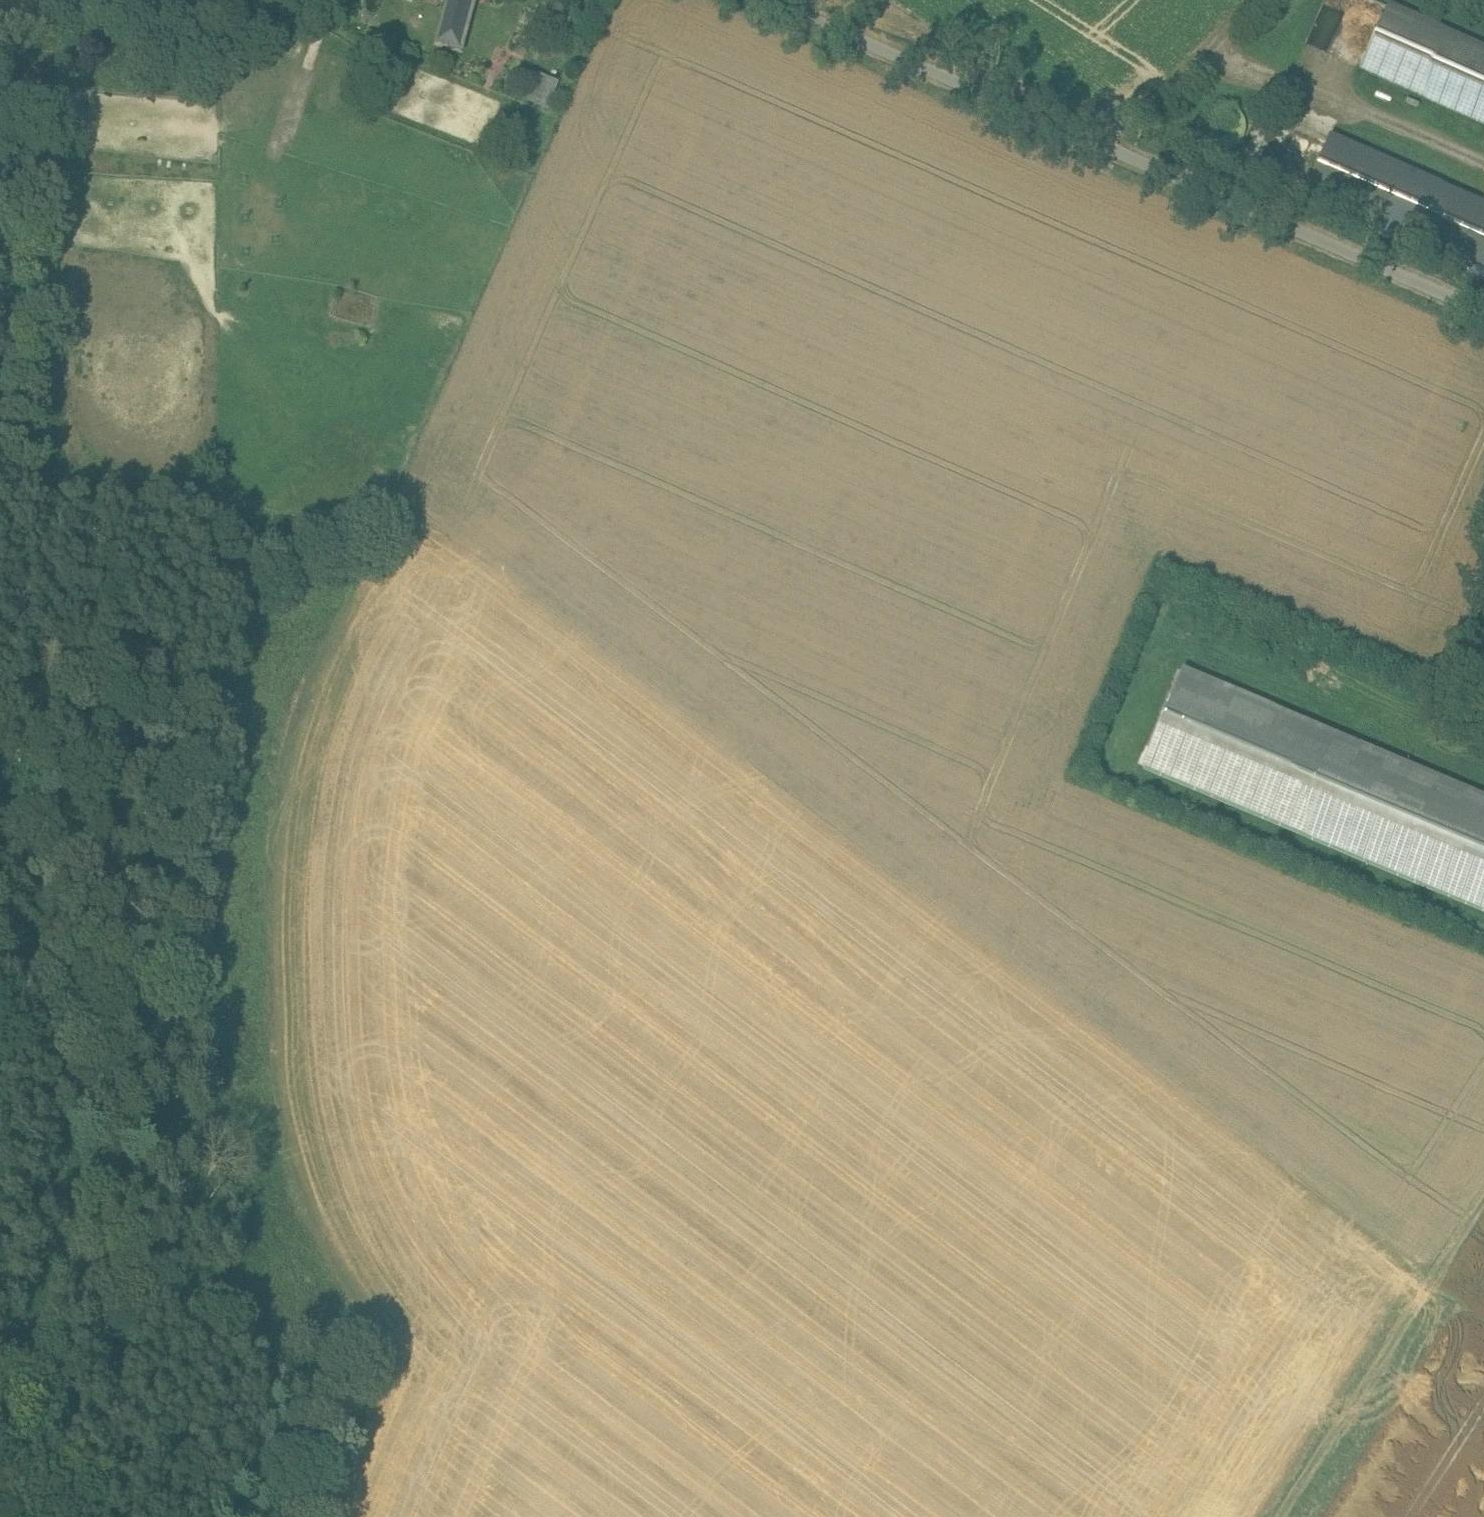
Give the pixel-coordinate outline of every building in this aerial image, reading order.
[(437,44),(460,50),(473,0),(472,0),(449,0),(437,44)] [(1388,8),(1361,69),(1483,123),(1483,49),(1388,8)] [(559,81),(537,72),(526,102),(548,110),(559,81)] [(1338,151),(1316,201),(1483,274),(1483,215),(1338,151)] [(1183,671),(1144,765),(1483,908),(1483,797),(1183,671)]
